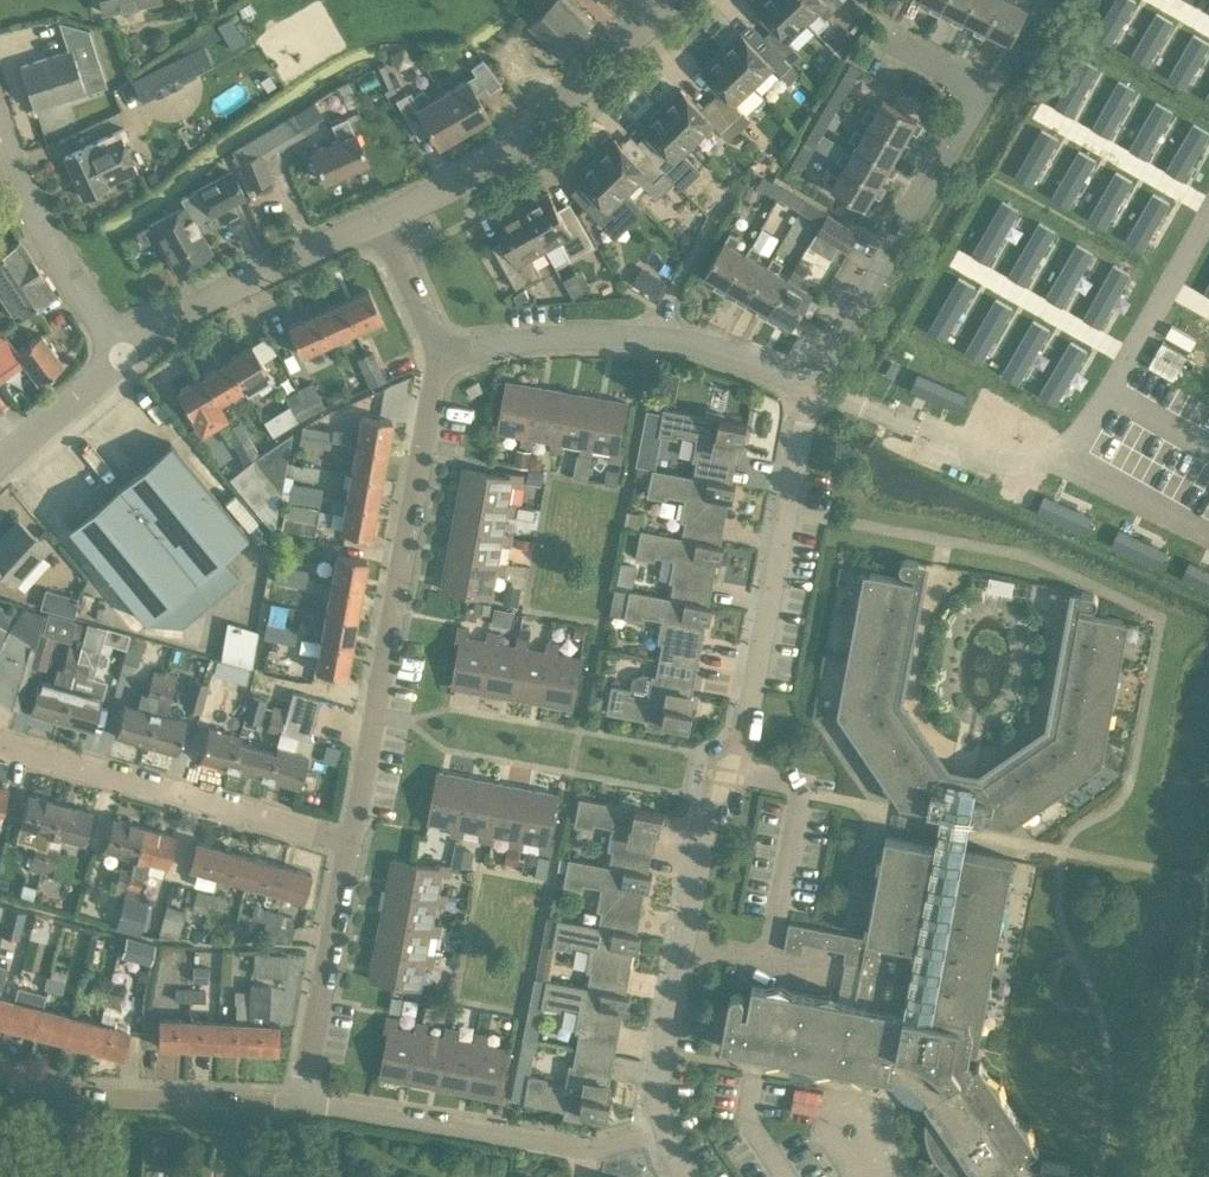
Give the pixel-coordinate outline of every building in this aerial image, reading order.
[(104,11),(120,7),(121,10),(139,6),(139,3),(154,0),(101,0),(104,11)] [(597,21),(576,0),(556,0),(530,26),(563,59),(591,32),(588,29),(597,21)] [(754,6),(774,27),(764,36),(770,43),(792,65),(802,55),(789,40),(808,22),(787,0),(761,0),(754,6)] [(808,22),(820,11),(826,18),(846,0),(787,0),(808,22)] [(933,3),(930,10),(940,16),(944,9),(949,0),(927,0),(933,3)] [(944,9),(955,14),(951,21),(963,26),(966,20),(976,0),(949,0),(944,9)] [(966,20),(977,25),(974,32),(985,37),(988,31),(1003,0),(976,0),(966,20)] [(988,31),(999,36),(995,43),(1006,49),(1010,41),(1028,6),(1015,0),(1003,0),(988,31)] [(1096,31),(1112,41),(1136,0),(1114,0),(1096,31)] [(1157,12),(1133,53),(1149,63),(1173,22),(1157,12)] [(237,14),(224,20),(236,44),(249,38),(237,14)] [(100,47),(113,43),(109,29),(96,33),(100,47)] [(89,32),(66,40),(69,50),(20,66),(34,108),(85,92),(79,75),(100,69),(89,32)] [(742,32),(721,51),(755,86),(774,68),(781,74),(780,75),(789,84),(801,74),(792,65),(770,43),(761,51),(742,32)] [(1170,75),(1187,84),(1208,45),(1208,42),(1194,34),(1170,75)] [(196,74),(195,72),(212,64),(202,43),(131,79),(142,103),(182,82),(182,81),(196,74)] [(721,51),(701,70),(720,91),(711,100),(741,131),(752,121),(736,104),(755,86),(721,51)] [(467,78),(442,93),(463,131),(488,115),(475,93),(485,87),(489,92),(501,83),(482,58),(471,68),(475,74),(467,78)] [(1082,58),(1056,104),(1073,113),(1098,68),(1082,58)] [(843,77),(829,99),(840,106),(862,68),(851,62),(843,77)] [(1119,80),(1093,125),(1110,135),(1135,89),(1119,80)] [(682,87),(662,107),(695,142),(715,125),(730,141),(741,131),(711,100),(702,108),(682,87)] [(442,93),(429,100),(421,88),(411,95),(409,91),(395,100),(418,138),(430,132),(438,145),(463,131),(442,93)] [(827,127),(840,106),(829,99),(817,121),(827,127)] [(924,123),(917,120),(883,100),(876,111),(868,106),(862,117),(870,122),(905,141),(912,129),(918,133),(924,123)] [(1157,101),(1130,146),(1147,156),(1173,111),(1157,101)] [(647,133),(637,142),(645,150),(674,180),(681,188),(699,170),(683,154),(695,142),(662,107),(641,127),(647,133)] [(275,178),(266,155),(304,133),(293,114),(232,150),(236,163),(245,190),(275,178)] [(331,124),(338,139),(311,151),(325,180),(368,160),(355,132),(354,132),(347,117),(331,124)] [(817,121),(804,142),(815,148),(827,127),(817,121)] [(849,139),(858,143),(892,162),(899,151),(905,155),(911,144),(905,141),(870,122),(864,132),(856,128),(849,139)] [(1167,168),(1184,178),(1208,135),(1208,132),(1194,123),(1167,168)] [(87,146),(65,157),(83,196),(106,186),(107,188),(138,172),(133,160),(124,140),(129,137),(124,127),(119,130),(87,146)] [(1042,129),(1016,174),(1033,183),(1058,138),(1042,129)] [(616,138),(596,157),(629,192),(641,181),(646,187),(656,197),(674,180),(645,150),(636,158),(616,138)] [(803,168),(815,148),(804,142),(792,162),(803,168)] [(837,160),(846,164),(880,183),(886,172),(893,177),(899,166),(892,162),(858,143),(852,153),(843,149),(837,160)] [(1079,150),(1053,195),(1070,204),(1096,159),(1079,150)] [(582,183),(572,192),(606,227),(616,217),(635,198),(629,192),(596,157),(575,177),(582,183)] [(846,164),(839,175),(830,170),(825,181),(833,186),(866,206),(874,193),(880,197),(886,187),(880,183),(846,164)] [(212,252),(196,224),(246,197),(232,169),(182,196),(186,206),(169,215),(195,261),(212,252)] [(1116,171),(1090,216),(1106,225),(1133,180),(1116,171)] [(779,198),(785,188),(764,176),(758,186),(779,198)] [(808,201),(785,188),(779,198),(801,212),(808,201)] [(548,192),(522,207),(545,250),(560,241),(570,259),(595,244),(571,201),(558,208),(548,192)] [(1153,193),(1127,238),(1144,247),(1170,202),(1153,193)] [(1003,200),(973,252),(990,261),(1019,210),(1003,200)] [(801,212),(822,224),(828,213),(808,201),(801,212)] [(517,289),(541,275),(532,257),(545,250),(522,207),(495,222),(505,239),(492,246),(517,289)] [(828,213),(822,224),(817,231),(847,250),(858,231),(849,226),(828,213)] [(135,232),(143,246),(157,238),(175,272),(195,261),(169,215),(168,214),(135,232)] [(1039,221),(1010,273),(1026,282),(1056,231),(1039,221)] [(726,240),(706,274),(718,280),(714,287),(724,293),(729,287),(747,252),(737,246),(741,238),(730,231),(726,240)] [(15,315),(16,316),(53,291),(19,239),(0,252),(0,325),(15,315)] [(1077,243),(1047,294),(1064,304),(1094,253),(1077,243)] [(747,252),(729,287),(739,293),(735,300),(746,306),(749,299),(768,264),(758,258),(762,251),(752,244),(747,252)] [(768,264),(749,299),(761,306),(756,312),(767,318),(771,312),(790,277),(779,271),(784,263),(773,257),(768,264)] [(790,277),(771,312),(782,318),(778,325),(789,331),(792,324),(804,304),(811,292),(812,290),(799,283),(809,264),(801,259),(795,269),(790,277)] [(1114,264),(1085,316),(1101,325),(1130,273),(1114,264)] [(567,276),(576,294),(595,284),(586,266),(567,276)] [(657,300),(666,283),(652,275),(642,292),(657,300)] [(959,277),(930,328),(946,337),(975,286),(959,277)] [(369,289),(342,301),(354,330),(370,323),(381,317),(369,289)] [(525,292),(514,298),(517,305),(528,298),(525,292)] [(996,298),(967,349),(983,359),(1013,307),(996,298)] [(342,301),(315,314),(327,342),(354,330),(342,301)] [(315,314),(287,326),(300,354),(327,342),(315,314)] [(1034,319),(1004,371),(1020,380),(1050,329),(1034,319)] [(24,363),(38,382),(63,364),(40,333),(19,349),(0,325),(0,381),(24,363)] [(1071,341),(1041,392),(1057,401),(1087,350),(1071,341)] [(252,345),(226,360),(243,388),(247,394),(272,378),(252,345)] [(357,360),(363,374),(380,366),(374,352),(357,360)] [(226,360),(202,375),(210,389),(218,402),(230,395),(235,403),(248,395),(247,394),(243,388),(226,360)] [(380,366),(363,374),(370,388),(386,380),(380,366)] [(967,393),(919,372),(912,390),(960,411),(967,393)] [(202,375),(174,392),(198,432),(226,415),(223,409),(218,402),(210,389),(202,375)] [(544,387),(508,381),(499,427),(525,432),(522,444),(533,445),(536,434),(544,387)] [(313,382),(298,389),(303,398),(304,399),(312,414),(325,407),(324,404),(315,386),(313,382)] [(562,451),(563,439),(572,392),(544,387),(536,434),(554,437),(551,449),(562,451)] [(298,389),(285,396),(297,419),(298,421),(312,414),(304,399),(303,398),(298,389)] [(591,456),(594,444),(602,398),(572,392),(563,439),(583,442),(581,454),(591,456)] [(612,447),(610,460),(621,462),(624,447),(619,446),(627,402),(602,398),(594,444),(612,447)] [(653,469),(659,434),(664,408),(661,407),(660,412),(646,410),(635,465),(653,469)] [(697,461),(694,476),(732,483),(740,441),(745,442),(748,424),(722,419),(723,414),(718,412),(713,412),(708,411),(707,416),(664,408),(659,434),(677,437),(678,433),(697,436),(695,447),(692,461),(697,461)] [(332,431),(330,439),(356,443),(387,449),(392,420),(361,415),(358,432),(332,428),(332,431)] [(224,430),(231,441),(239,436),(241,440),(249,436),(240,421),(224,430)] [(318,437),(319,429),(301,426),(300,434),(298,442),(314,444),(315,437),(318,437)] [(318,437),(315,437),(314,444),(329,446),(330,439),(332,431),(319,429),(318,437)] [(281,492),(286,462),(291,434),(290,433),(259,452),(261,455),(257,457),(253,459),(281,492)] [(239,436),(231,441),(241,457),(243,456),(247,463),(257,457),(261,455),(256,447),(249,436),(241,440),(239,436)] [(356,443),(351,471),(382,477),(387,449),(356,443)] [(180,622),(236,574),(220,555),(246,534),(171,444),(68,528),(143,619),(180,622)] [(508,476),(464,468),(459,492),(506,501),(509,483),(521,485),(523,474),(508,472),(508,476)] [(694,476),(653,469),(647,497),(667,500),(668,496),(685,499),(681,521),(685,522),(683,537),(721,544),(729,502),(733,503),(737,484),(732,483),(694,476)] [(348,487),(346,500),(377,505),(382,477),(351,471),(348,487)] [(291,482),(290,491),(291,492),(290,501),(303,504),(305,494),(308,495),(309,486),(291,482)] [(305,494),(303,504),(320,507),(324,488),(309,486),(308,495),(305,494)] [(459,492),(454,524),(500,532),(504,512),(516,515),(518,504),(506,501),(459,492)] [(1045,492),(1038,515),(1078,530),(1087,506),(1045,492)] [(371,536),(377,505),(346,500),(340,531),(371,536)] [(287,503),(284,517),(317,523),(320,509),(287,503)] [(284,517),(281,530),(314,536),(317,523),(284,517)] [(17,519),(0,537),(0,571),(13,583),(47,546),(17,519)] [(454,524),(449,552),(495,560),(499,541),(510,544),(512,534),(500,532),(454,524)] [(1114,524),(1106,547),(1143,560),(1152,537),(1114,524)] [(674,582),(671,598),(710,605),(718,563),(722,563),(725,545),(721,544),(683,537),(641,529),(636,557),(655,561),(656,556),(674,559),(670,582),(674,582)] [(495,560),(449,552),(442,588),(489,596),(493,571),(505,573),(507,563),(495,560)] [(332,581),(362,587),(367,559),(336,554),(332,581)] [(1180,582),(1208,593),(1208,567),(1187,560),(1180,582)] [(290,584),(293,567),(277,564),(274,581),(290,584)] [(1112,678),(1114,665),(1124,667),(1124,665),(1121,664),(1127,636),(1121,635),(1123,621),(1128,622),(1129,620),(1096,614),(1090,613),(1093,613),(1095,611),(1097,608),(1097,604),(1095,601),(1092,599),(1081,597),(1078,611),(1056,732),(1053,734),(981,783),(945,776),(893,701),(894,699),(916,582),(919,567),(908,565),(904,565),(901,568),(900,571),(901,576),(903,578),(871,572),(865,571),(865,572),(870,573),(868,588),(862,586),(856,615),(853,615),(853,616),(863,618),(860,631),(854,630),(848,658),(845,658),(845,659),(855,661),(852,674),(846,673),(838,713),(861,746),(866,743),(874,754),(866,759),(867,760),(869,759),(872,763),(886,783),(891,779),(899,790),(891,795),(892,797),(894,795),(901,805),(948,814),(1011,826),(1021,819),(1022,821),(1024,820),(1019,812),(1030,805),(1033,810),(1057,794),(1059,796),(1060,795),(1055,788),(1066,780),(1069,785),(1103,763),(1110,723),(1104,721),(1106,708),(1116,710),(1116,709),(1113,708),(1118,680),(1112,678)] [(308,570),(293,567),(290,584),(305,587),(308,570)] [(332,581),(326,611),(357,617),(362,587),(332,581)] [(73,617),(78,598),(45,588),(40,608),(73,617)] [(663,643),(660,659),(698,666),(706,623),(710,624),(714,606),(710,605),(671,598),(630,590),(625,618),(644,621),(645,617),(663,620),(658,642),(663,643)] [(505,594),(503,605),(518,608),(520,596),(505,594)] [(492,605),(476,603),(474,613),(489,616),(492,605)] [(17,710),(30,665),(39,634),(42,623),(45,613),(23,607),(17,616),(0,605),(0,698),(17,710)] [(512,614),(495,610),(492,625),(509,629),(512,614)] [(326,611),(321,640),(351,646),(357,617),(326,611)] [(255,664),(263,626),(230,619),(223,657),(255,664)] [(263,639),(279,641),(282,624),(266,622),(263,639)] [(282,624),(279,641),(295,644),(297,627),(282,624)] [(461,643),(453,686),(479,691),(486,645),(467,641),(470,629),(459,627),(456,642),(461,643)] [(519,638),(530,639),(531,629),(521,628),(519,638)] [(585,629),(577,628),(575,638),(584,639),(585,629)] [(486,645),(479,691),(509,696),(516,650),(497,646),(499,634),(488,632),(486,645)] [(39,634),(30,665),(43,669),(52,638),(39,634)] [(138,663),(144,640),(129,636),(122,659),(138,663)] [(516,650),(509,696),(537,701),(545,655),(528,652),(530,639),(519,638),(518,637),(516,650)] [(351,646),(321,640),(316,670),(336,674),(346,676),(351,646)] [(545,655),(537,701),(573,707),(581,661),(555,656),(558,645),(547,643),(545,655)] [(69,645),(61,672),(73,675),(81,648),(69,645)] [(81,648),(73,675),(85,679),(93,652),(81,648)] [(650,720),(649,726),(664,729),(665,723),(691,729),(694,710),(690,709),(698,666),(660,659),(656,675),(652,674),(648,696),(630,693),(631,688),(612,685),(607,712),(650,720)] [(114,735),(146,744),(166,673),(166,672),(154,669),(147,693),(147,694),(142,692),(137,707),(124,703),(114,735)] [(38,680),(30,710),(61,719),(69,688),(73,675),(61,672),(56,670),(52,683),(38,680)] [(166,673),(146,744),(177,752),(186,720),(166,715),(170,702),(177,675),(166,673)] [(69,688),(61,719),(92,728),(101,697),(104,684),(85,679),(73,675),(69,688)] [(189,676),(182,705),(200,710),(208,682),(189,676)] [(251,696),(244,719),(261,724),(268,700),(251,696)] [(273,706),(266,729),(280,733),(280,730),(286,710),(273,706)] [(209,727),(199,758),(231,767),(238,741),(237,741),(239,735),(223,730),(209,726),(209,727)] [(274,752),(268,777),(300,786),(308,755),(312,738),(280,730),(280,733),(277,746),(274,752)] [(238,741),(231,767),(268,777),(274,752),(265,749),(258,747),(238,741)] [(466,825),(475,778),(439,772),(430,818),(455,822),(453,835),(463,836),(466,825)] [(492,842),(495,830),(503,783),(475,778),(466,825),(485,828),(482,839),(492,842)] [(523,847),(525,835),(534,789),(503,783),(495,830),(514,833),(512,846),(523,847)] [(552,853),(554,838),(550,838),(558,794),(534,789),(525,835),(544,839),(541,851),(552,853)] [(29,793),(19,825),(51,834),(59,802),(29,793)] [(613,850),(610,865),(649,872),(656,830),(661,831),(664,812),(638,808),(639,802),(629,801),(624,800),(623,805),(580,797),(575,825),(594,829),(595,824),(613,827),(609,849),(613,850)] [(51,834),(48,846),(60,850),(63,837),(84,843),(92,812),(59,802),(51,834)] [(103,849),(135,858),(144,826),(112,817),(103,849)] [(135,858),(130,874),(124,896),(115,928),(140,934),(149,902),(136,898),(142,876),(146,876),(150,862),(168,867),(176,836),(144,826),(135,858)] [(782,980),(780,980),(780,983),(763,986),(753,984),(748,1011),(743,1010),(745,1001),(744,996),(741,994),(737,993),(733,994),(730,998),(728,1009),(721,1046),(753,1052),(765,1059),(765,1062),(766,1063),(767,1059),(781,1057),(803,1061),(816,1069),(815,1072),(816,1072),(817,1069),(831,1067),(854,1071),(867,1078),(866,1082),(867,1082),(868,1079),(882,1076),(888,1077),(891,1078),(894,1078),(895,1073),(902,1075),(909,1077),(904,1085),(915,1092),(920,1085),(925,1090),(929,1095),(925,1099),(931,1108),(930,1114),(929,1120),(926,1120),(926,1122),(929,1122),(929,1128),(930,1134),(927,1135),(927,1136),(930,1136),(931,1141),(934,1147),(931,1148),(931,1150),(934,1149),(938,1154),(941,1159),(939,1160),(940,1161),(942,1159),(947,1164),(951,1167),(950,1170),(951,1170),(953,1168),(958,1171),(964,1173),(963,1176),(964,1176),(965,1174),(971,1175),(977,1175),(979,1176),(1068,1176),(1071,1164),(1042,1159),(1041,1162),(1034,1160),(1030,1154),(1040,1147),(1036,1142),(1031,1123),(1034,1121),(1032,1120),(1031,1121),(1013,1109),(1007,1100),(1002,1081),(1005,1079),(1003,1077),(1002,1079),(984,1067),(980,1061),(975,1065),(970,1057),(972,1047),(978,1049),(982,1028),(985,1029),(985,1027),(976,1025),(978,1012),(985,1013),(988,994),(992,995),(992,993),(982,992),(984,978),(991,980),(995,961),(998,961),(998,960),(988,958),(991,945),(997,946),(1001,928),(1004,928),(1004,926),(995,925),(997,911),(1004,912),(1007,894),(1011,894),(1011,893),(1001,891),(1003,878),(1010,879),(1014,859),(941,845),(886,835),(883,855),(889,857),(886,870),(877,868),(877,869),(880,870),(876,889),(883,890),(880,903),(871,902),(870,903),(874,903),(870,922),(876,923),(874,937),(864,935),(864,937),(843,932),(790,922),(784,950),(802,954),(804,943),(855,953),(853,963),(862,965),(855,1003),(853,1003),(849,1002),(833,992),(833,989),(831,989),(831,992),(813,995),(798,992),(782,983),(782,980)] [(196,840),(188,867),(215,875),(223,848),(196,840)] [(36,843),(29,870),(39,873),(47,846),(36,843)] [(47,846),(39,873),(52,876),(60,850),(48,846),(47,846)] [(215,875),(244,883),(252,856),(223,848),(215,875)] [(244,883),(272,891),(280,864),(252,856),(244,883)] [(598,910),(602,911),(599,926),(638,933),(646,891),(650,892),(653,873),(649,872),(610,865),(569,858),(564,886),(583,889),(584,885),(601,888),(598,910)] [(435,892),(439,874),(451,876),(453,866),(438,862),(437,866),(394,859),(389,884),(435,892)] [(312,873),(280,864),(272,891),(304,900),(312,873)] [(113,893),(124,896),(130,874),(129,874),(130,870),(120,867),(113,893)] [(19,899),(31,902),(35,888),(23,884),(19,899)] [(389,884),(384,914),(430,922),(434,903),(446,905),(448,894),(435,892),(389,884)] [(208,906),(207,906),(211,893),(197,889),(192,910),(206,913),(208,906)] [(207,906),(208,906),(223,910),(226,897),(211,893),(207,906)] [(27,911),(7,905),(0,933),(0,934),(19,939),(27,911)] [(178,938),(187,911),(167,905),(159,932),(178,938)] [(252,918),(264,921),(267,909),(255,905),(252,918)] [(290,944),(290,943),(296,927),(290,926),(293,916),(267,909),(264,921),(266,922),(261,935),(290,944)] [(46,915),(36,913),(32,927),(42,930),(46,915)] [(384,914),(379,942),(425,951),(428,932),(440,935),(442,924),(430,922),(384,914)] [(591,972),(588,987),(627,993),(635,951),(639,952),(642,934),(638,933),(599,926),(558,919),(553,947),(572,950),(573,946),(591,948),(587,971),(591,972)] [(153,938),(126,934),(119,952),(146,960),(153,938)] [(419,987),(423,962),(435,964),(437,954),(425,951),(379,942),(372,979),(419,987)] [(287,977),(289,955),(254,951),(252,974),(287,977)] [(210,961),(195,960),(194,977),(209,977),(210,961)] [(50,976),(49,976),(46,989),(62,993),(68,973),(52,968),(50,976)] [(631,994),(627,993),(588,987),(547,979),(542,1007),(561,1011),(562,1006),(580,1009),(575,1031),(580,1032),(577,1048),(616,1055),(623,1012),(627,1013),(631,994)] [(250,982),(249,991),(246,1050),(278,1052),(280,1024),(268,1023),(270,982),(250,982)] [(174,999),(189,1000),(190,987),(175,986),(174,999)] [(13,999),(5,1026),(34,1034),(42,1006),(45,994),(16,987),(13,999)] [(105,1003),(108,991),(94,987),(90,999),(105,1003)] [(205,987),(190,987),(189,1000),(204,1001),(205,987)] [(122,995),(108,991),(105,1003),(119,1007),(122,995)] [(249,991),(235,991),(234,1003),(236,1004),(235,1021),(216,1021),(215,1049),(246,1050),(249,991)] [(5,1026),(13,999),(0,996),(0,1025),(5,1026)] [(42,1006),(34,1034),(63,1041),(70,1014),(42,1006)] [(70,1014),(63,1041),(92,1049),(98,1021),(70,1014)] [(381,1076),(407,1080),(415,1034),(396,1031),(399,1019),(388,1016),(385,1031),(389,1032),(381,1076)] [(157,1046),(188,1048),(189,1019),(159,1018),(157,1046)] [(188,1048),(215,1049),(216,1021),(189,1019),(188,1048)] [(98,1021),(92,1049),(123,1058),(130,1030),(98,1021)] [(445,1039),(426,1036),(428,1023),(417,1022),(415,1034),(407,1080),(437,1085),(445,1039)] [(437,1085),(465,1091),(473,1044),(454,1041),(457,1029),(447,1027),(445,1039),(437,1085)] [(484,1046),(487,1034),(476,1032),(473,1044),(465,1091),(501,1097),(509,1050),(484,1046)] [(608,1098),(616,1055),(577,1048),(574,1064),(570,1063),(566,1085),(548,1082),(549,1078),(530,1074),(525,1102),(567,1110),(566,1115),(581,1118),(582,1113),(609,1117),(612,1099),(608,1098)]
